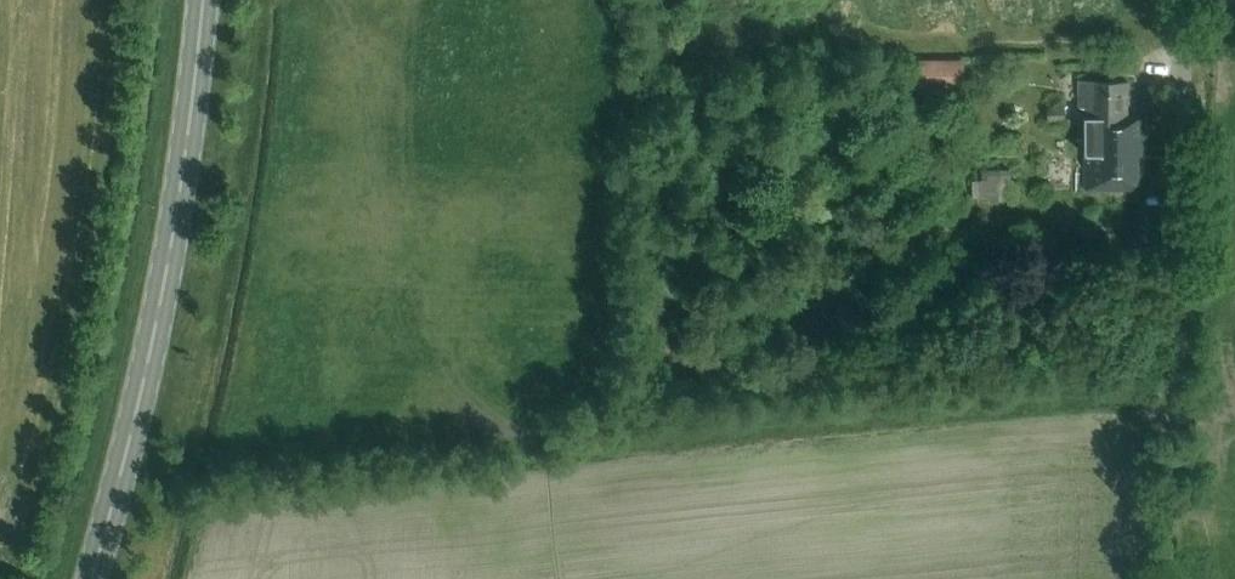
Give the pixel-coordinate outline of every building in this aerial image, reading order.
[(914,89),(964,88),(964,59),(914,60),(914,89)] [(1079,107),(1085,107),(1085,189),(1148,189),(1148,115),(1127,115),(1127,82),(1079,82),(1079,107)] [(1047,122),(1065,121),(1065,107),(1047,108),(1047,122)] [(1012,199),(1011,179),(979,181),(980,200),(1012,199)]
